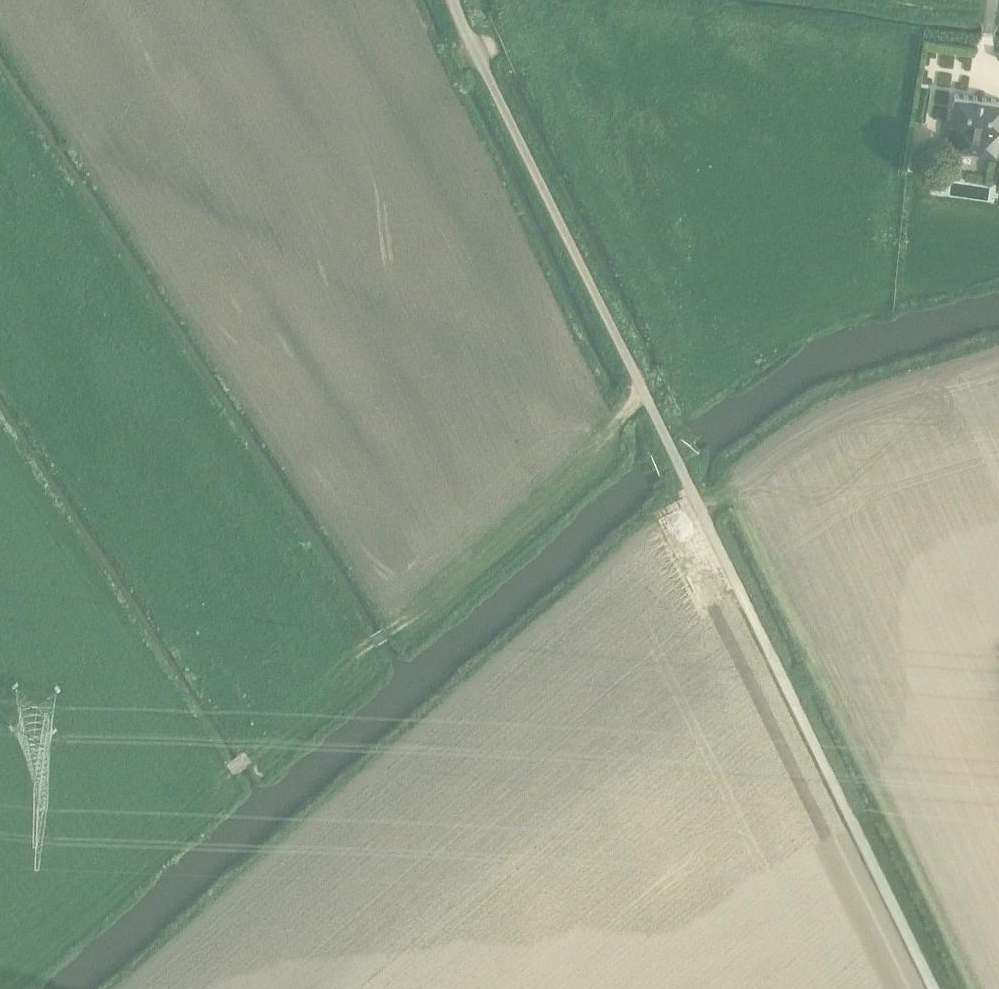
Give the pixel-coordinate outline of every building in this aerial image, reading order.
[(956,93),(952,121),(959,122),(956,148),(997,154),(998,139),(998,99),(956,93)]
